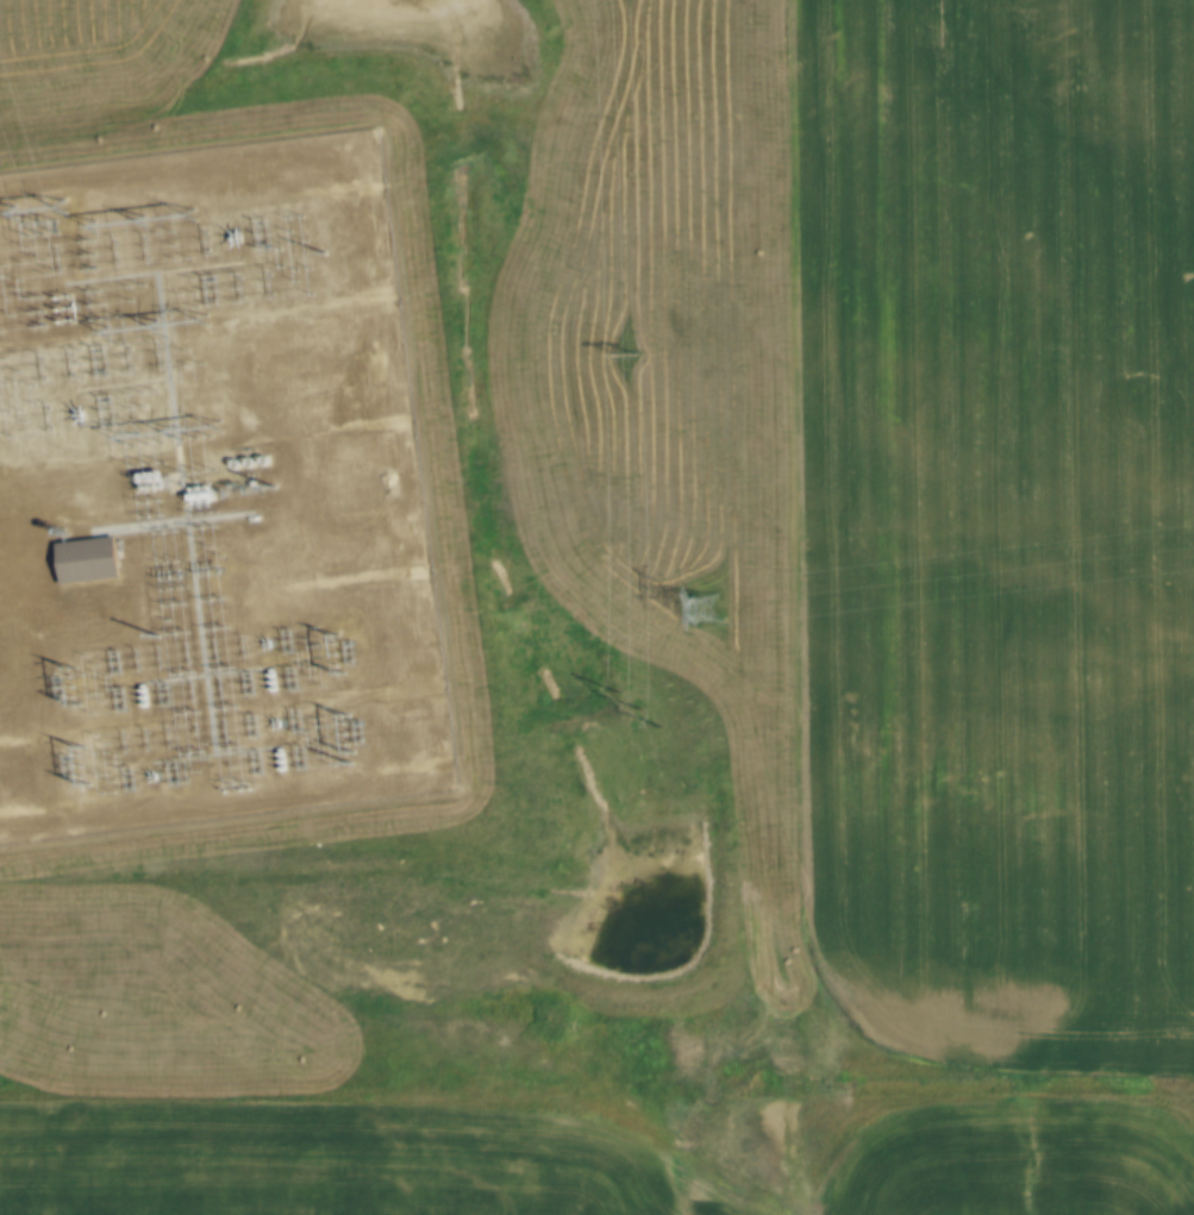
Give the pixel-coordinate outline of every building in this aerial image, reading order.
[(57,541),(62,582),(123,575),(118,534),(57,541)]
